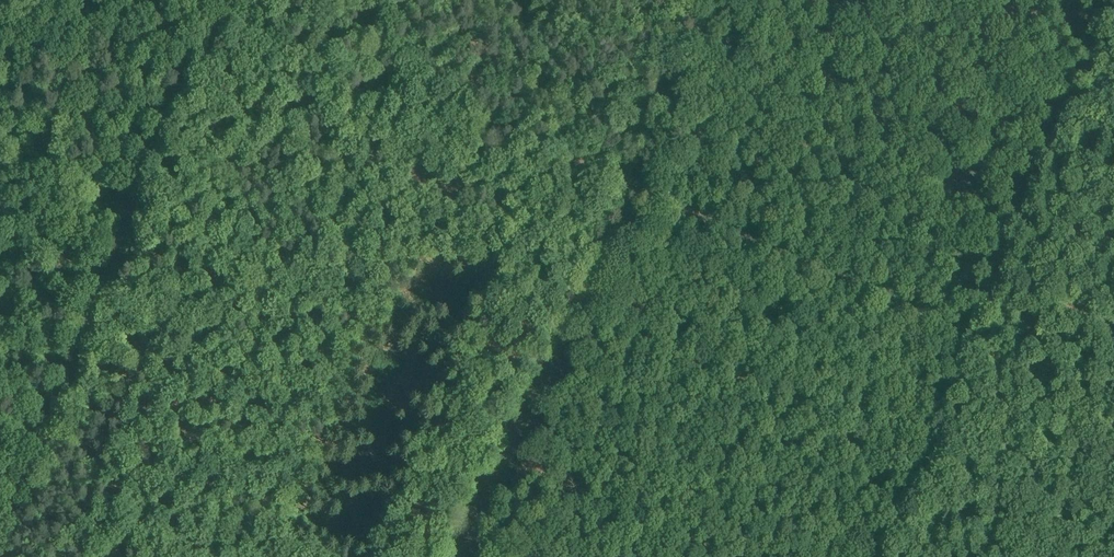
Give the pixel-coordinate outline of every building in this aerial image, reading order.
[(959,285),(955,297),(964,300),(968,288),(959,285)]
